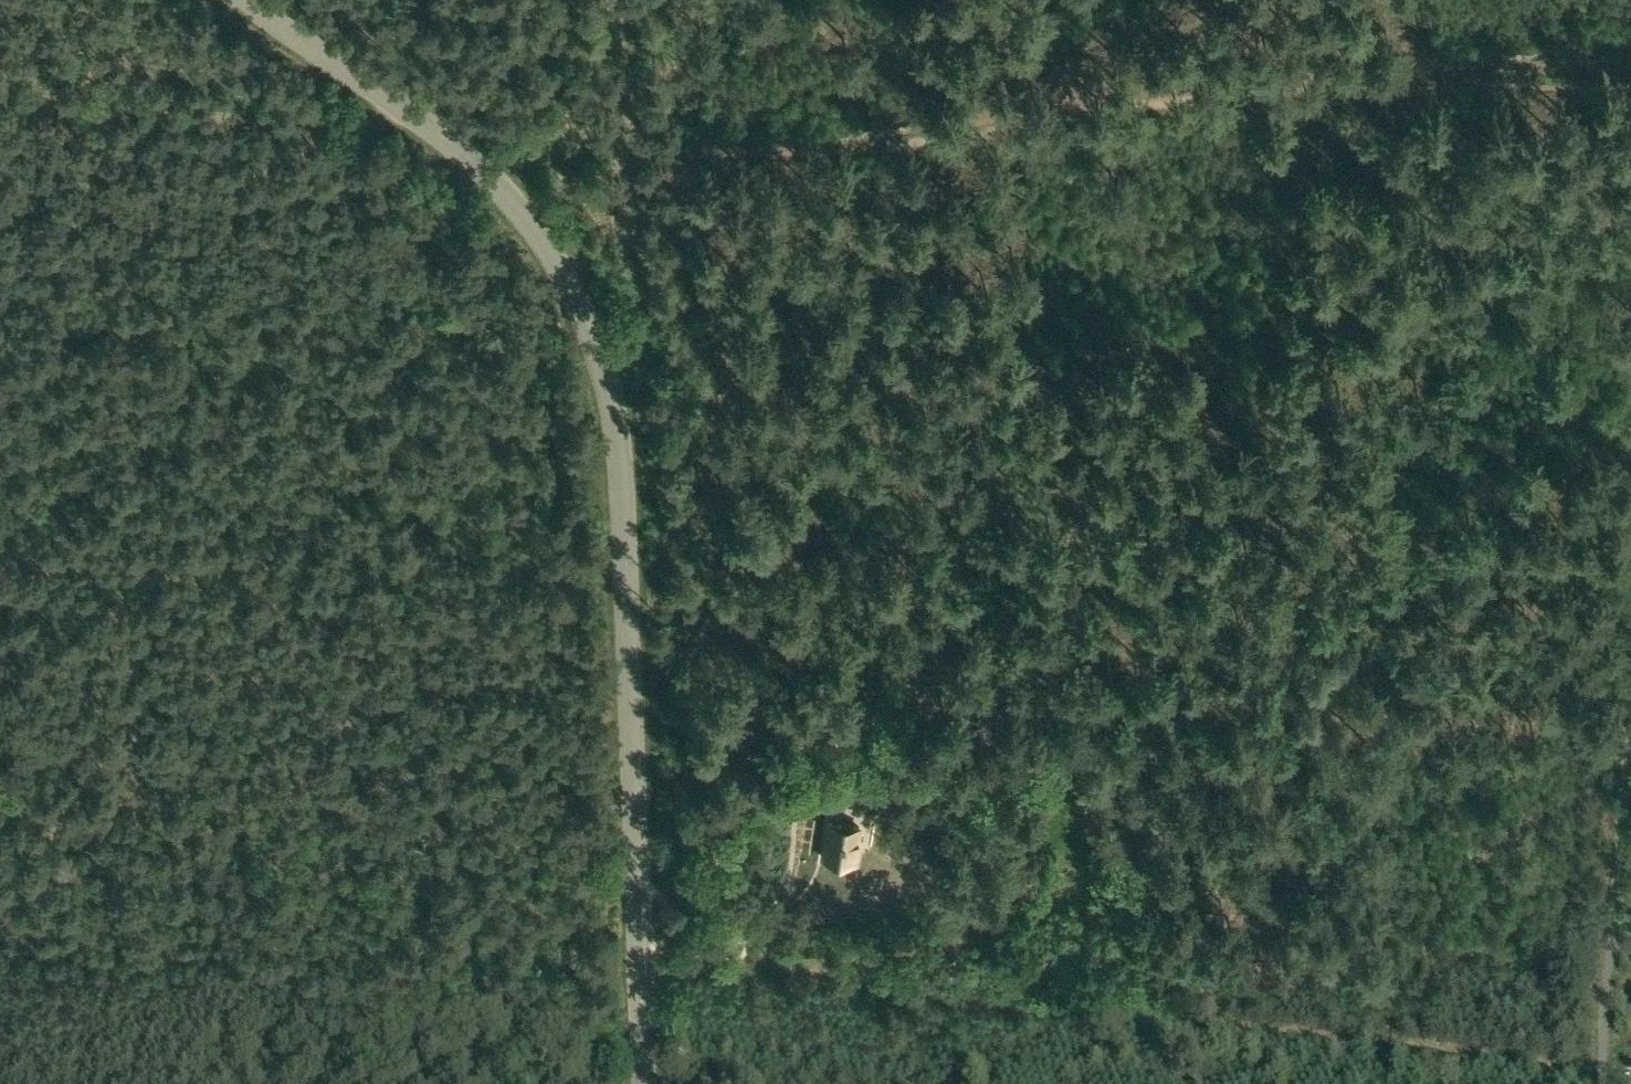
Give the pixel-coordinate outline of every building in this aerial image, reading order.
[(853,863),(858,828),(825,823),(820,858),(853,863)]
